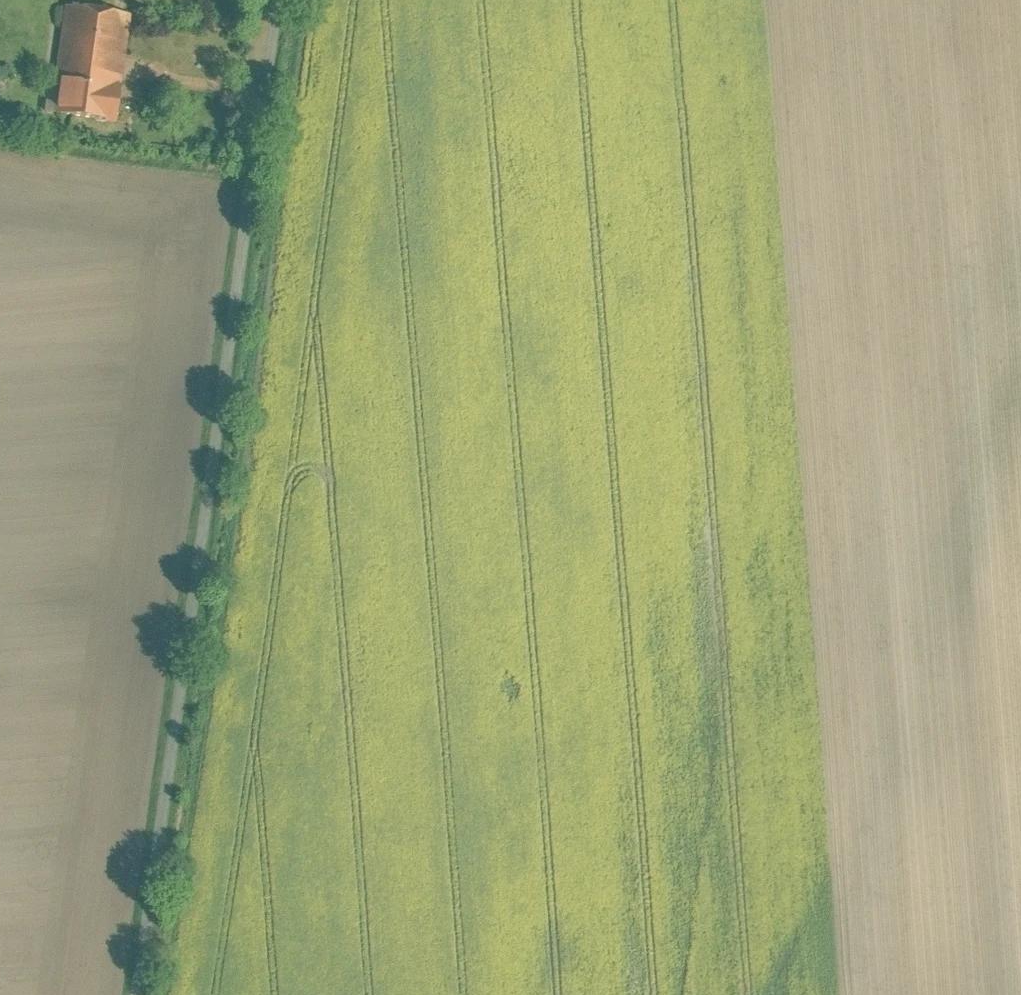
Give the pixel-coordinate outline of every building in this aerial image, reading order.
[(62,87),(59,112),(120,121),(136,13),(69,2),(56,87),(62,87)]
